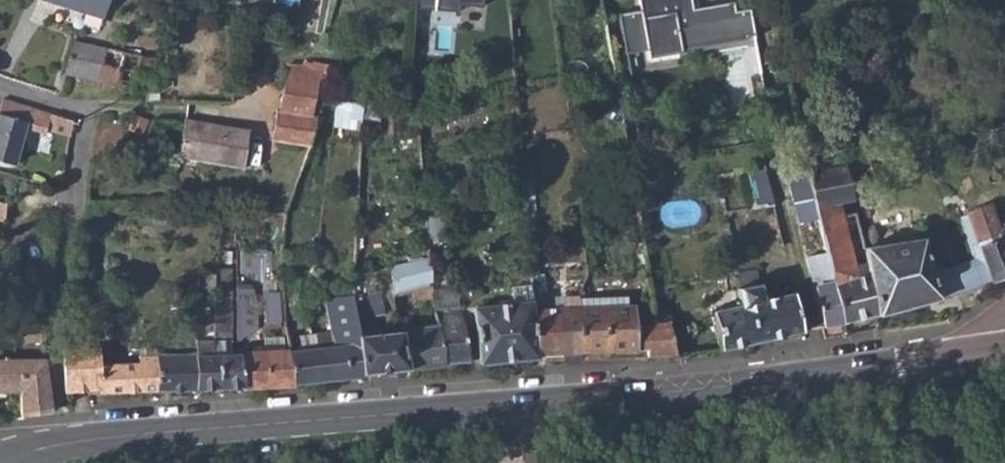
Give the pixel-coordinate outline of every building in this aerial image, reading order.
[(103,15),(108,0),(49,0),(103,15)] [(436,10),(456,12),(456,5),(482,7),(483,0),(437,0),(436,10)] [(640,10),(618,14),(625,54),(648,50),(649,57),(682,51),(682,49),(755,38),(750,9),(735,11),(734,1),(694,7),(692,0),(639,0),(640,10)] [(994,16),(997,33),(1004,31),(1004,14),(994,16)] [(73,40),(65,66),(63,73),(130,88),(130,92),(145,93),(145,101),(157,101),(158,90),(164,87),(167,83),(165,79),(168,63),(157,62),(157,59),(127,53),(73,40)] [(271,139),(306,143),(314,116),(311,114),(317,78),(286,73),(279,110),(275,109),(271,139)] [(2,98),(0,103),(0,161),(12,165),(24,127),(44,133),(46,129),(67,136),(68,132),(70,119),(2,98)] [(362,127),(364,101),(337,98),(335,124),(362,127)] [(133,115),(126,129),(139,135),(146,120),(133,115)] [(183,118),(176,156),(239,166),(246,128),(183,118)] [(744,170),(751,210),(771,207),(764,167),(744,170)] [(845,167),(807,175),(812,200),(814,208),(839,203),(852,199),(845,167)] [(812,200),(794,203),(799,224),(817,220),(814,208),(812,200)] [(839,203),(814,208),(817,220),(831,283),(841,325),(842,324),(874,315),(866,273),(854,277),(841,216),(839,203)] [(861,246),(866,273),(874,315),(932,301),(1004,273),(1004,220),(993,226),(986,205),(957,217),(971,258),(930,273),(921,238),(861,246)] [(240,269),(255,270),(255,249),(241,248),(240,269)] [(255,249),(255,270),(255,280),(266,282),(266,287),(273,288),(275,250),(255,249)] [(427,258),(390,267),(394,292),(399,291),(410,288),(429,282),(428,276),(427,258)] [(214,261),(213,271),(213,288),(230,289),(230,266),(223,265),(223,261),(214,261)] [(535,268),(529,268),(530,286),(536,354),(564,352),(564,360),(579,359),(579,352),(577,307),(576,295),(563,296),(564,308),(542,309),(541,274),(536,274),(535,268)] [(710,310),(717,351),(801,332),(791,292),(761,300),(756,269),(733,275),(739,304),(710,310)] [(352,286),(351,299),(354,315),(383,309),(381,290),(363,293),(363,272),(353,271),(352,286)] [(429,282),(410,288),(413,303),(432,298),(429,282)] [(831,283),(813,285),(822,328),(841,325),(831,283)] [(330,330),(321,330),(323,346),(318,347),(322,381),(363,376),(363,374),(357,337),(354,315),(351,299),(352,286),(344,287),(344,294),(326,297),(330,330)] [(472,307),(479,360),(480,363),(536,357),(536,354),(530,286),(519,287),(520,304),(472,307)] [(230,289),(213,288),(213,309),(230,309),(230,289)] [(400,296),(395,297),(396,307),(413,303),(410,288),(399,291),(400,296)] [(278,292),(263,293),(264,333),(278,332),(278,292)] [(601,297),(601,306),(618,305),(618,296),(601,297)] [(444,300),(433,301),(434,309),(445,308),(444,300)] [(601,306),(577,307),(579,352),(634,350),(632,325),(632,304),(618,305),(601,306)] [(445,308),(434,309),(437,323),(445,364),(469,361),(463,324),(458,307),(445,308)] [(213,309),(214,330),(226,330),(230,330),(230,309),(213,309)] [(668,309),(651,311),(653,322),(667,320),(667,323),(670,323),(668,309)] [(653,322),(642,324),(645,350),(645,355),(674,356),(667,323),(667,320),(653,322)] [(437,323),(398,329),(399,332),(406,369),(445,364),(437,323)] [(642,324),(632,325),(634,350),(645,350),(642,324)] [(214,330),(213,340),(226,339),(226,330),(214,330)] [(300,347),(287,348),(291,385),(322,381),(318,347),(323,346),(321,330),(309,332),(299,333),(300,347)] [(399,332),(357,337),(363,374),(406,369),(399,332)] [(265,336),(265,349),(283,348),(283,335),(265,336)] [(196,340),(195,351),(213,351),(213,340),(196,340)] [(98,347),(62,348),(65,392),(88,391),(88,394),(158,391),(158,389),(156,355),(138,356),(138,362),(99,363),(98,347)] [(265,349),(262,349),(266,386),(291,385),(287,348),(283,348),(265,349)] [(262,349),(234,350),(241,387),(266,386),(262,349)] [(234,350),(213,351),(218,389),(241,387),(234,350)] [(195,351),(194,352),(196,390),(218,389),(213,351),(195,351)] [(194,352),(156,353),(156,355),(158,389),(196,390),(194,352)] [(0,359),(0,392),(17,392),(20,416),(49,413),(45,358),(0,359)]
